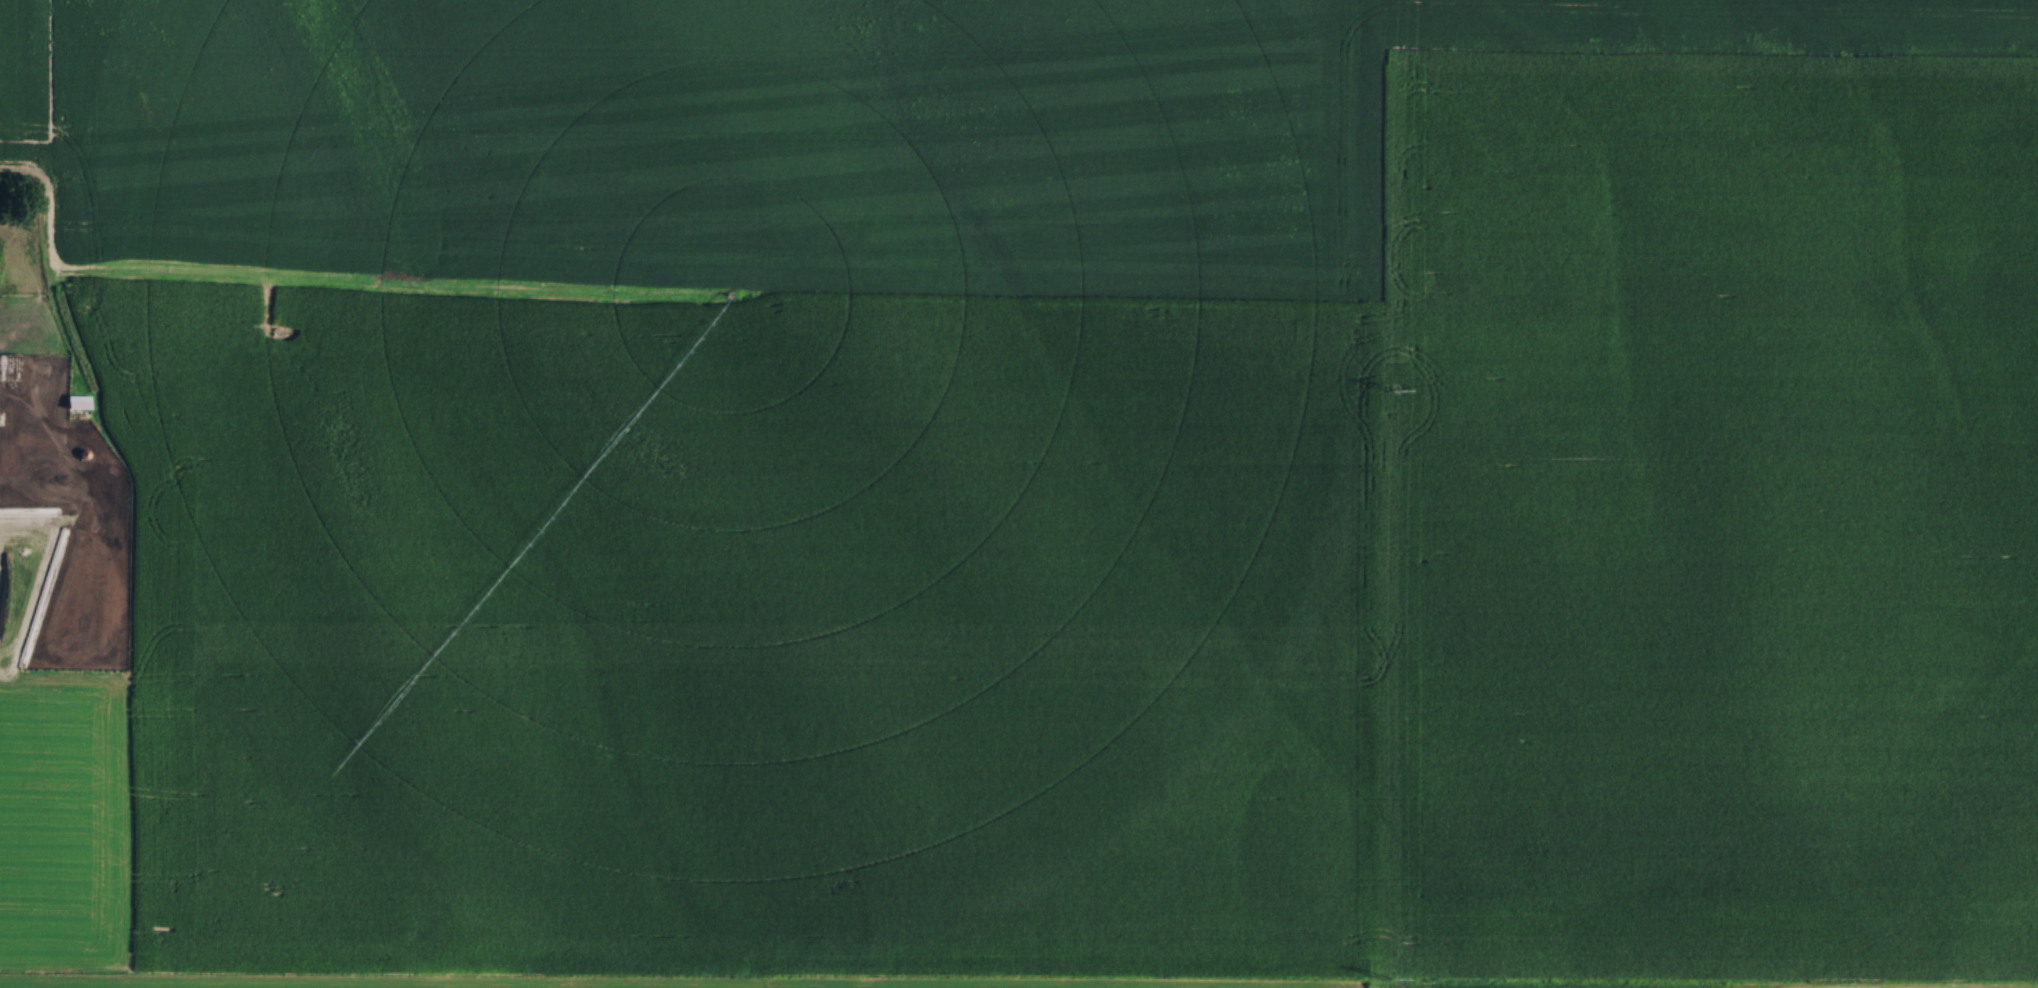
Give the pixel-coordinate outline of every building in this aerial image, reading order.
[(90,396),(67,396),(67,409),(90,409),(90,396)]
